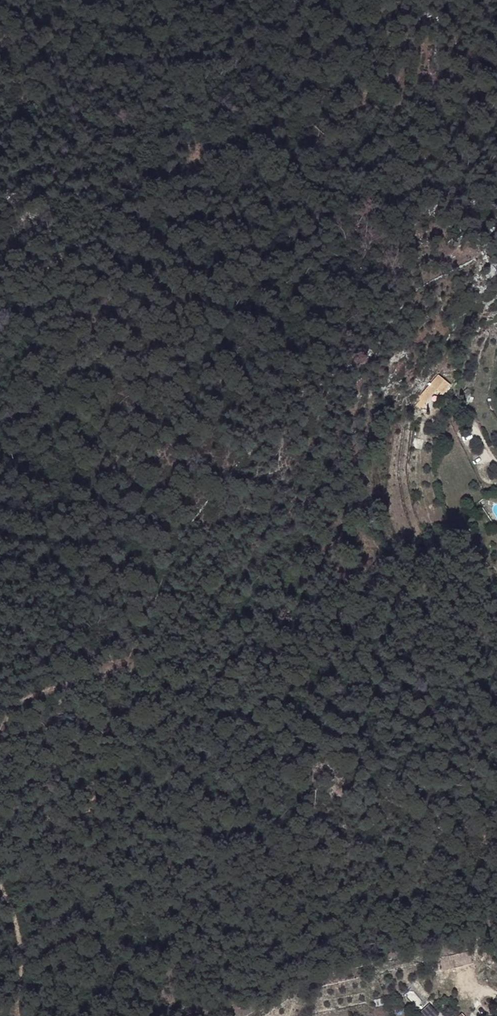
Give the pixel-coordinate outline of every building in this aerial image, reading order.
[(450,384),(438,374),(431,384),(419,398),(421,400),(416,405),(421,409),(437,389),(443,395),(450,384)] [(456,417),(461,412),(456,407),(451,413),(456,417)]
